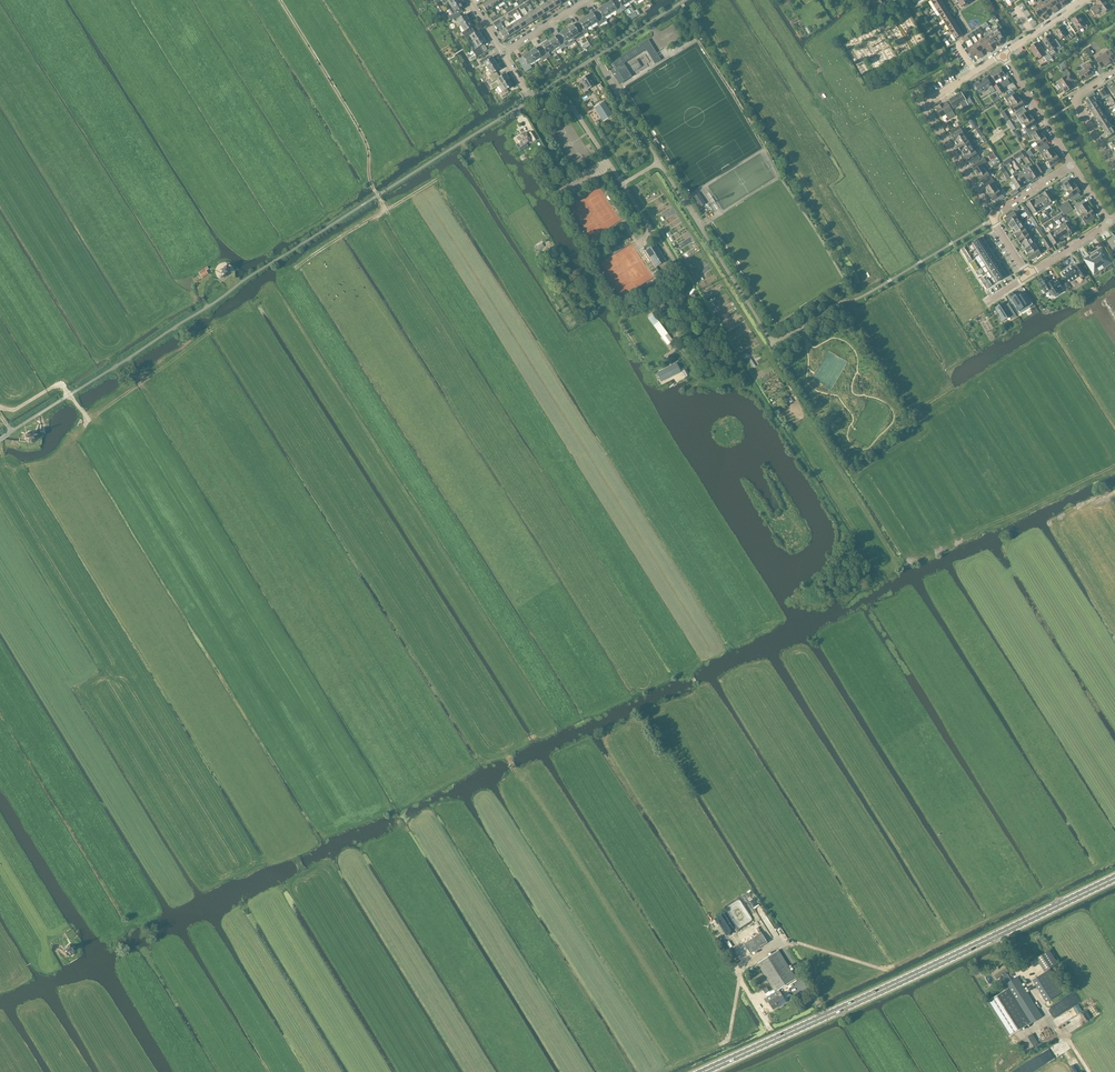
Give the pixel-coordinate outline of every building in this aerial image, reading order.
[(487,1),(492,9),(498,5),(494,0),(489,0),(487,1)] [(550,0),(545,4),(549,11),(555,7),(550,0)] [(615,1),(622,12),(626,9),(623,5),(628,2),(627,0),(617,0),(615,1)] [(1048,11),(1041,0),(1036,3),(1046,18),(1048,16),(1046,12),(1048,11)] [(1041,0),(1043,3),(1048,11),(1051,9),(1053,13),(1056,11),(1048,0),(1041,0)] [(1058,4),(1055,0),(1048,0),(1056,11),(1058,10),(1055,6),(1058,4)] [(1110,8),(1104,0),(1100,0),(1096,3),(1097,5),(1091,9),(1095,15),(1102,11),(1104,13),(1110,8)] [(492,9),(487,1),(481,5),(486,12),(492,9)] [(604,5),(609,14),(615,10),(617,14),(622,12),(615,1),(612,3),(611,1),(604,5)] [(934,6),(937,11),(944,6),(941,1),(934,6)] [(461,4),(460,2),(451,7),(455,13),(453,14),(451,13),(450,14),(449,16),(451,19),(452,19),(459,14),(463,12),(461,9),(463,8),(463,7),(464,7),(462,4),(461,4)] [(1044,19),(1046,18),(1036,3),(1032,6),(1039,17),(1041,15),(1044,19)] [(545,4),(539,7),(544,15),(549,11),(545,4)] [(599,12),(596,13),(603,24),(607,21),(604,17),(609,14),(604,5),(598,10),(599,12)] [(937,11),(940,16),(948,11),(944,6),(937,11)] [(539,7),(533,11),(538,18),(544,15),(539,7)] [(533,11),(528,14),(532,22),(538,18),(533,11)] [(940,16),(943,20),(951,15),(948,11),(940,16)] [(592,13),(586,17),(591,25),(596,22),(598,26),(603,24),(596,13),(593,15),(592,13)] [(461,17),(459,14),(452,19),(454,22),(457,20),(460,26),(469,20),(467,18),(468,18),(466,15),(465,15),(465,14),(461,17)] [(528,14),(522,18),(527,25),(532,22),(528,14)] [(943,20),(946,25),(954,20),(951,15),(943,20)] [(1071,20),(1072,21),(1074,24),(1070,26),(1075,34),(1079,32),(1078,30),(1085,25),(1079,15),(1071,20)] [(577,25),(584,35),(588,33),(586,29),(591,25),(586,17),(579,21),(580,23),(577,25)] [(522,18),(516,21),(521,29),(527,25),(522,18)] [(470,23),(469,20),(460,26),(464,31),(461,33),(463,36),(473,30),(471,27),(473,26),(472,26),(473,25),(471,22),(470,23)] [(946,25),(949,30),(957,25),(954,20),(946,25)] [(521,29),(516,21),(510,25),(515,32),(521,29)] [(509,36),(515,32),(510,25),(505,29),(509,36)] [(573,25),(567,29),(574,41),(579,37),(580,38),(584,35),(577,25),(575,27),(573,25)] [(949,30),(952,35),(960,30),(957,25),(949,30)] [(1061,27),(1055,31),(1060,40),(1065,36),(1067,39),(1068,41),(1073,38),(1072,37),(1070,33),(1066,27),(1064,29),(1063,29),(1061,27)] [(991,31),(993,33),(1001,45),(1003,44),(1000,39),(1003,38),(998,30),(996,28),(991,31)] [(509,36),(505,29),(499,32),(503,40),(509,36)] [(561,35),(558,37),(565,47),(574,41),(572,37),(567,29),(560,33),(561,35)] [(475,33),(473,30),(463,36),(465,39),(470,36),(473,42),(482,37),(480,34),(479,31),(478,31),(475,33)] [(960,30),(952,35),(955,40),(963,35),(960,30)] [(1001,45),(993,33),(988,36),(993,44),(995,43),(998,47),(1001,45)] [(1049,35),(1042,40),(1048,49),(1046,50),(1048,53),(1053,50),(1056,47),(1058,49),(1061,47),(1056,40),(1053,42),(1049,35)] [(993,44),(988,36),(983,39),(991,51),(993,50),(991,46),(993,44)] [(474,42),(471,44),(473,46),(475,45),(477,48),(473,51),(476,57),(483,52),(480,46),(483,44),(485,43),(485,42),(484,39),(483,39),(482,37),(473,42),(474,42)] [(554,37),(548,41),(553,49),(554,51),(555,50),(556,52),(560,49),(561,50),(565,47),(558,37),(556,39),(554,37)] [(649,39),(611,63),(614,67),(609,70),(617,83),(621,81),(622,83),(632,77),(626,67),(624,69),(622,65),(646,49),(655,63),(661,59),(649,39)] [(989,53),(991,51),(983,39),(978,42),(983,50),(986,49),(989,53)] [(543,47),(540,49),(546,59),(550,56),(548,52),(553,49),(548,41),(541,45),(543,47)] [(983,50),(978,42),(973,46),(981,57),(984,56),(981,52),(983,50)] [(1046,51),(1044,52),(1038,42),(1029,48),(1035,57),(1036,56),(1039,59),(1042,56),(1046,62),(1052,59),(1046,51)] [(981,57),(973,46),(969,49),(974,56),(976,55),(979,59),(981,57)] [(1089,57),(1093,55),(1088,47),(1084,50),(1089,57)] [(536,49),(529,53),(534,61),(539,58),(542,62),(546,59),(540,49),(537,50),(536,49)] [(1102,68),(1114,59),(1114,58),(1109,50),(1095,59),(1102,68)] [(534,61),(529,53),(523,57),(524,59),(519,62),(525,72),(532,68),(529,64),(534,61)] [(486,57),(479,61),(481,64),(484,63),(485,64),(485,66),(486,66),(484,67),(486,70),(496,63),(494,61),(495,61),(493,58),(492,58),(492,57),(488,60),(486,57)] [(1089,70),(1092,68),(1088,62),(1083,66),(1085,69),(1078,74),(1083,81),(1092,75),(1089,70)] [(496,63),(486,70),(487,72),(489,71),(491,74),(488,76),(490,79),(497,75),(496,72),(500,69),(499,69),(500,69),(498,65),(497,66),(496,63)] [(995,82),(999,79),(1005,75),(1000,68),(991,75),(995,82)] [(499,78),(497,75),(490,79),(492,82),(497,79),(500,85),(509,80),(507,77),(506,74),(505,74),(499,78)] [(595,85),(589,74),(580,80),(586,90),(595,85)] [(1058,82),(1057,83),(1061,90),(1063,89),(1065,93),(1073,87),(1070,82),(1074,80),(1070,74),(1058,82)] [(995,91),(992,86),(986,77),(981,81),(977,83),(974,85),(979,93),(981,93),(985,91),(985,90),(988,88),(991,93),(995,91)] [(1007,79),(1000,83),(1003,88),(1010,83),(1007,79)] [(510,82),(509,80),(500,85),(504,91),(499,93),(501,97),(508,92),(507,89),(512,86),(512,85),(511,82),(510,82)] [(999,95),(1004,92),(999,84),(994,87),(999,95)] [(1104,96),(1109,93),(1105,88),(1101,91),(1104,96)] [(1012,106),(1021,100),(1018,96),(1016,97),(1015,95),(1014,95),(1012,92),(1004,98),(1008,103),(1010,102),(1012,106)] [(1089,98),(1085,101),(1088,107),(1096,102),(1097,101),(1093,96),(1095,95),(1093,92),(1087,96),(1089,98)] [(960,104),(963,108),(968,105),(965,101),(966,101),(961,93),(956,96),(954,97),(949,101),(954,108),(960,104)] [(1021,100),(1012,106),(1010,107),(1013,113),(1014,112),(1016,116),(1024,111),(1022,107),(1024,106),(1021,100)] [(603,121),(612,115),(603,102),(595,107),(603,121)] [(943,104),(937,107),(937,108),(936,109),(942,117),(946,115),(949,120),(955,116),(947,102),(943,104)] [(1099,107),(1096,102),(1088,107),(1091,112),(1099,107)] [(1099,107),(1091,112),(1095,117),(1104,111),(1104,110),(1105,110),(1102,105),(1099,107)] [(1024,124),(1032,118),(1030,114),(1028,115),(1027,113),(1026,114),(1024,111),(1016,116),(1019,121),(1021,120),(1024,124)] [(1104,111),(1095,117),(1098,122),(1108,115),(1107,113),(1106,114),(1104,111)] [(1108,115),(1098,122),(1101,127),(1109,122),(1110,121),(1108,118),(1109,117),(1108,115)] [(1036,124),(1032,118),(1024,124),(1026,127),(1024,128),(1028,134),(1036,129),(1034,125),(1036,124)] [(1109,122),(1101,127),(1104,132),(1112,127),(1109,122)] [(1104,132),(1108,137),(1114,133),(1114,125),(1113,126),(1112,127),(1104,132)] [(955,141),(966,134),(965,132),(963,133),(961,130),(959,126),(952,131),(954,134),(951,136),(953,138),(955,141)] [(1038,132),(1036,129),(1028,134),(1031,139),(1033,138),(1035,142),(1044,136),(1041,132),(1040,133),(1039,131),(1038,132)] [(534,141),(537,139),(532,131),(529,133),(530,135),(528,136),(526,132),(516,139),(521,146),(531,140),(530,139),(532,138),(534,141)] [(958,146),(968,140),(966,137),(967,136),(966,134),(955,141),(958,146)] [(1036,146),(1039,152),(1047,147),(1045,144),(1048,142),(1044,136),(1035,142),(1038,145),(1036,146)] [(959,148),(962,151),(971,145),(971,146),(973,144),(972,144),(971,142),(970,143),(968,140),(958,146),(959,148)] [(965,156),(965,157),(976,149),(977,148),(973,143),(972,144),(973,144),(971,146),(971,145),(962,151),(962,152),(962,151),(965,156)] [(1047,160),(1056,155),(1053,150),(1051,151),(1050,149),(1049,150),(1047,147),(1039,152),(1043,157),(1045,156),(1047,160)] [(977,151),(976,149),(965,157),(967,160),(968,162),(971,160),(973,163),(980,159),(978,155),(977,156),(975,153),(977,151)] [(1059,160),(1056,155),(1047,160),(1050,165),(1049,165),(1051,168),(1058,163),(1057,162),(1059,160)] [(978,177),(988,170),(987,168),(985,169),(982,165),(987,162),(985,159),(973,166),(975,169),(975,170),(976,171),(975,172),(978,177)] [(1038,163),(1035,165),(1039,173),(1040,174),(1044,172),(1043,170),(1038,163)] [(1027,165),(1025,166),(1026,168),(1033,179),(1037,177),(1039,176),(1037,173),(1031,164),(1028,167),(1027,165)] [(1033,179),(1026,168),(1024,169),(1025,171),(1022,173),(1028,182),(1033,179)] [(985,184),(993,179),(991,176),(990,177),(988,174),(990,172),(988,170),(978,177),(978,178),(978,179),(978,180),(979,181),(980,181),(981,181),(981,182),(983,181),(985,184)] [(1028,182),(1022,173),(1019,175),(1018,173),(1016,175),(1023,186),(1023,185),(1028,182)] [(1019,188),(1023,186),(1016,175),(1014,176),(1015,178),(1012,180),(1016,186),(1016,187),(1017,189),(1019,188)] [(1065,188),(1067,192),(1076,186),(1073,182),(1072,182),(1071,181),(1069,181),(1067,178),(1059,183),(1063,189),(1065,188)] [(639,188),(650,181),(649,179),(637,186),(639,188)] [(989,195),(1000,188),(999,186),(997,187),(992,180),(993,180),(993,179),(985,184),(987,187),(987,188),(988,190),(987,190),(989,195)] [(1080,192),(1076,186),(1067,192),(1069,195),(1068,196),(1071,201),(1079,196),(1077,193),(1080,192)] [(1001,190),(1000,188),(989,195),(990,196),(990,197),(990,198),(990,199),(991,199),(992,199),(993,201),(997,202),(1005,197),(1002,194),(1001,195),(999,192),(1001,190)] [(1043,194),(1050,205),(1052,204),(1051,202),(1054,200),(1050,194),(1050,193),(1048,190),(1046,192),(1043,194)] [(698,194),(693,198),(698,205),(700,208),(701,206),(705,204),(698,194)] [(1048,207),(1050,205),(1043,194),(1043,195),(1038,198),(1044,207),(1047,205),(1048,207)] [(1041,209),(1044,207),(1038,198),(1033,201),(1040,212),(1042,211),(1041,209)] [(1038,213),(1040,212),(1033,201),(1029,203),(1027,204),(1029,207),(1033,213),(1036,211),(1038,213)] [(1080,216),(1082,214),(1091,209),(1088,204),(1086,205),(1085,203),(1084,204),(1082,201),(1074,206),(1078,212),(1077,212),(1080,216)] [(1066,202),(1058,207),(1061,211),(1065,209),(1068,207),(1066,202)] [(1094,214),(1091,209),(1082,214),(1084,218),(1082,219),(1086,224),(1094,219),(1092,216),(1094,214)] [(1007,217),(1004,218),(1006,220),(1008,224),(1019,216),(1023,214),(1021,212),(1017,214),(1018,215),(1016,216),(1013,211),(1006,215),(1007,217)] [(1019,216),(1008,224),(1009,224),(1012,229),(1021,223),(1019,220),(1021,218),(1022,218),(1021,216),(1019,216)] [(1062,224),(1069,235),(1073,233),(1075,231),(1073,229),(1072,229),(1068,222),(1065,224),(1064,222),(1062,224)] [(1023,226),(1021,223),(1012,229),(1015,233),(1015,234),(1026,227),(1025,225),(1023,226)] [(1058,229),(1064,238),(1069,235),(1062,224),(1060,225),(1061,227),(1058,229)] [(1026,227),(1015,234),(1017,237),(1018,239),(1027,233),(1025,230),(1027,229),(1026,227)] [(1054,229),(1052,230),(1059,242),(1059,241),(1060,242),(1063,241),(1062,239),(1064,238),(1058,229),(1055,231),(1054,229)] [(1055,244),(1059,242),(1052,230),(1050,232),(1051,234),(1048,236),(1052,242),(1053,245),(1055,244)] [(1106,239),(1112,249),(1114,247),(1114,231),(1112,233),(1113,235),(1106,239)] [(1029,236),(1027,233),(1018,239),(1019,241),(1021,244),(1033,237),(1031,235),(1029,236)] [(972,244),(975,249),(986,243),(982,237),(972,244)] [(1034,239),(1033,237),(1021,244),(1022,244),(1025,249),(1034,243),(1032,240),(1034,239)] [(986,243),(975,249),(979,255),(989,248),(986,243)] [(1036,246),(1034,243),(1025,249),(1028,254),(1039,247),(1038,245),(1036,246)] [(665,261),(663,257),(654,244),(645,250),(656,267),(665,261)] [(1028,254),(1030,258),(1031,260),(1034,258),(1041,254),(1039,250),(1042,248),(1041,246),(1039,247),(1028,254)] [(989,248),(979,255),(982,260),(992,253),(989,248)] [(1092,255),(1086,259),(1094,272),(1105,265),(1106,268),(1112,264),(1104,251),(1094,258),(1092,255)] [(992,253),(982,260),(985,265),(996,259),(992,253)] [(985,266),(988,272),(1000,264),(996,259),(985,265),(985,266)] [(992,277),(993,277),(1003,270),(1000,264),(988,272),(992,277)] [(1074,267),(1075,268),(1074,268),(1073,267),(1062,273),(1068,283),(1079,276),(1079,275),(1082,278),(1086,275),(1079,264),(1074,267)] [(223,277),(230,273),(226,266),(219,271),(223,277)] [(1007,276),(1003,270),(993,277),(996,282),(1007,276)] [(1049,292),(1050,294),(1050,295),(1051,295),(1052,295),(1052,296),(1053,296),(1054,296),(1055,296),(1056,296),(1057,295),(1058,294),(1058,293),(1061,292),(1059,289),(1063,286),(1058,279),(1054,281),(1053,280),(1052,281),(1051,280),(1049,282),(1046,277),(1038,282),(1046,293),(1049,291),(1050,292),(1049,292)] [(1011,299),(1012,300),(1010,301),(1012,304),(1014,303),(1018,310),(1020,312),(1020,313),(1020,312),(1032,305),(1033,304),(1026,293),(1022,295),(1021,292),(1020,293),(1017,295),(1011,299)] [(1017,316),(1010,307),(1008,308),(1006,305),(1004,302),(995,308),(1002,320),(1010,315),(1012,319),(1017,316)] [(668,334),(663,338),(662,338),(667,345),(673,341),(668,334)] [(662,382),(680,372),(676,363),(657,373),(662,382)] [(36,440),(36,436),(34,432),(29,432),(26,435),(25,439),(28,442),(32,443),(36,440)] [(752,921),(739,900),(725,909),(738,930),(752,921)] [(735,936),(723,916),(716,921),(728,941),(735,936)] [(751,953),(768,942),(762,933),(745,943),(751,953)] [(71,956),(76,950),(70,944),(64,951),(71,956)] [(779,950),(758,963),(776,992),(779,989),(797,978),(779,950)] [(1037,958),(1046,971),(1057,964),(1049,950),(1037,958)] [(998,967),(992,970),(997,979),(1003,975),(1008,983),(1012,980),(1007,972),(1008,971),(1004,965),(999,969),(998,967)] [(1046,1002),(1063,991),(1050,969),(1033,980),(1046,1002)] [(1008,983),(1005,984),(1008,989),(988,1001),(1009,1035),(1029,1023),(1030,1024),(1042,1016),(1017,977),(1012,980),(1008,983)] [(787,1001),(779,989),(776,992),(778,995),(769,1001),(774,1009),(787,1001)] [(1029,1049),(1039,1043),(1033,1034),(1023,1040),(1029,1049)]
